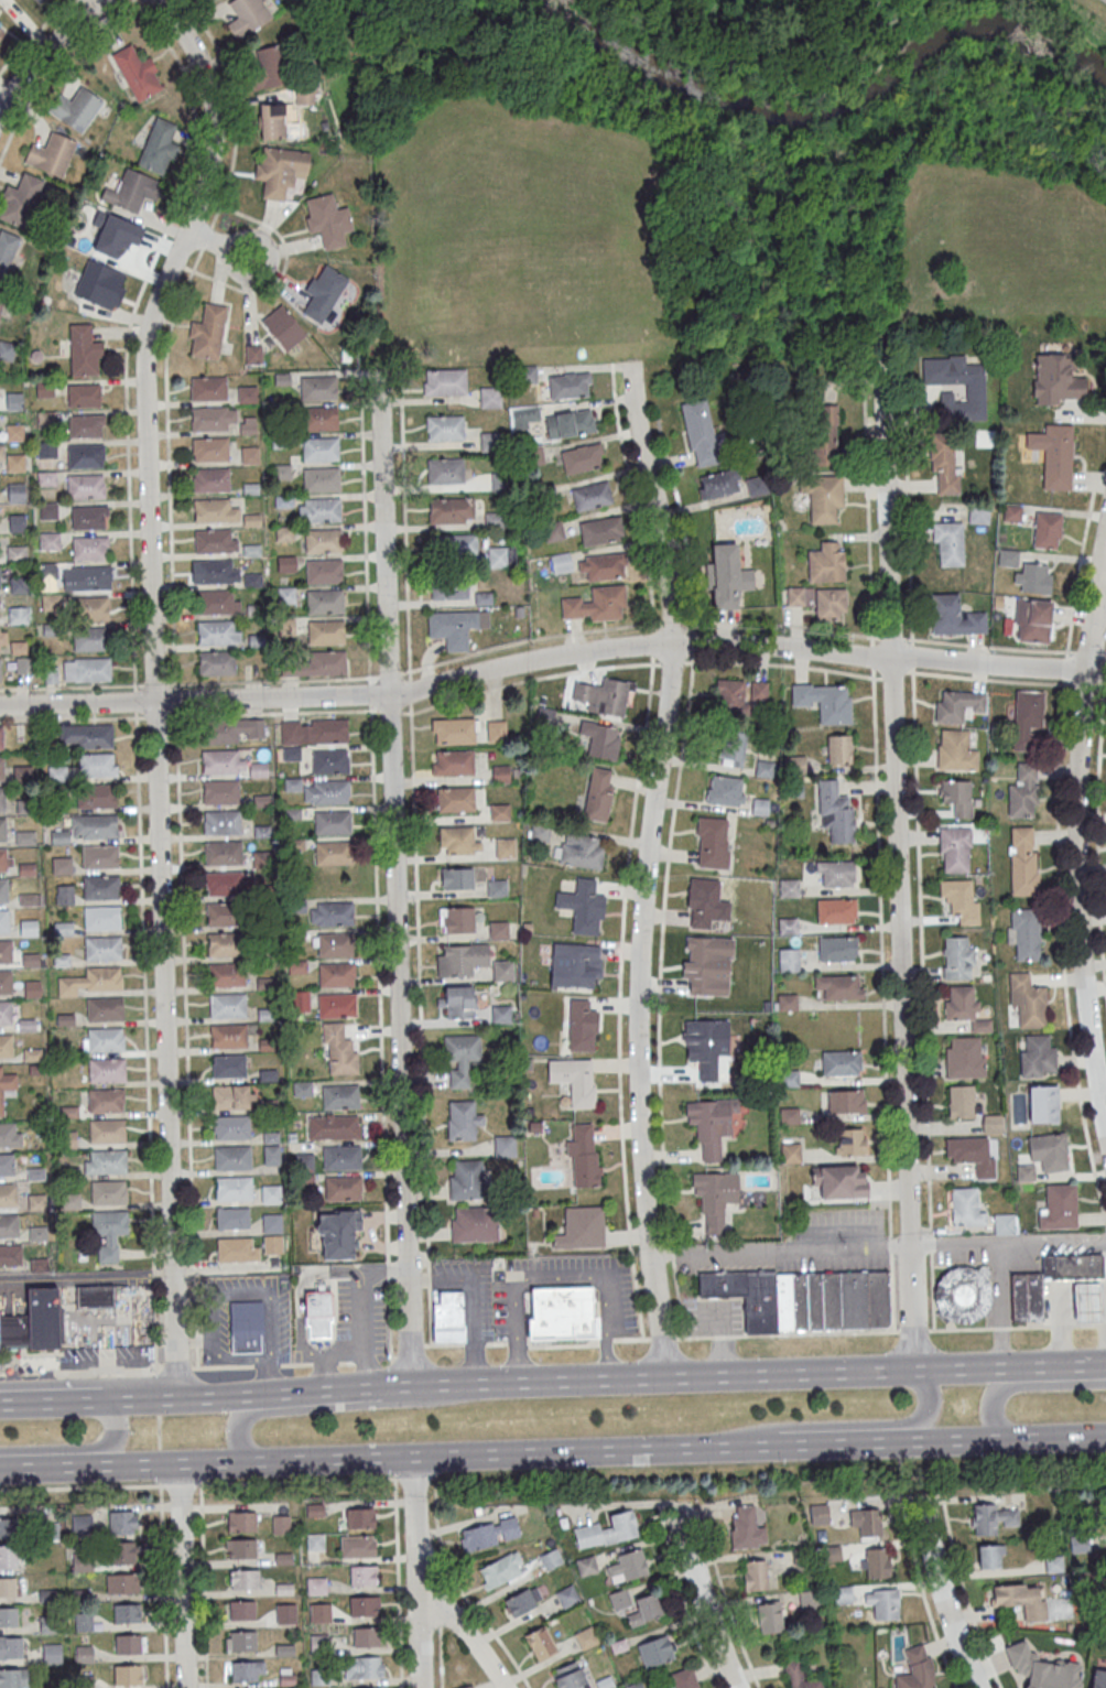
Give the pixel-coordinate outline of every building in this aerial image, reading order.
[(228,3),(233,0),(262,0),(274,17),(239,41),(227,24),(238,17),(228,3)] [(252,91),(291,80),(280,43),(254,50),(259,66),(246,70),(252,91)] [(111,53),(136,102),(166,86),(150,56),(140,62),(131,44),(111,53)] [(102,102),(79,88),(71,101),(59,94),(47,114),(82,135),(102,102)] [(297,103),(312,103),(312,91),(297,91),(297,103)] [(259,139),(284,139),(284,126),(294,126),(294,104),(259,104),(259,139)] [(138,166),(164,174),(180,126),(154,117),(138,166)] [(76,143),(51,132),(44,150),(31,145),(23,164),(62,179),(76,143)] [(310,152),(257,146),(254,180),(264,181),(262,199),(283,201),(284,188),(293,190),(294,176),(307,177),(310,152)] [(159,179),(125,168),(120,181),(108,178),(101,201),(138,213),(143,198),(152,200),(159,179)] [(23,173),(16,189),(8,186),(0,205),(0,219),(25,228),(43,181),(23,173)] [(345,246),(342,232),(352,231),(348,207),(335,209),(332,194),(303,199),(309,232),(320,230),(323,250),(345,246)] [(93,251),(120,260),(125,243),(137,247),(144,226),(104,214),(93,251)] [(0,229),(0,285),(2,285),(21,237),(0,229)] [(117,311),(129,274),(86,260),(75,298),(117,311)] [(305,292),(312,296),(302,314),(321,324),(347,277),(322,263),(305,292)] [(225,305),(205,302),(202,324),(190,322),(186,355),(218,360),(225,305)] [(306,333),(280,304),(259,322),(285,351),(306,333)] [(71,324),(91,324),(93,343),(102,342),(104,357),(98,357),(99,375),(72,376),(71,324)] [(245,344),(245,364),(261,364),(261,344),(245,344)] [(1085,401),(1085,377),(1069,377),(1069,353),(1033,353),(1033,401),(1085,401)] [(985,421),(985,356),(922,357),(922,384),(965,384),(965,401),(955,401),(955,392),(939,392),(939,421),(985,421)] [(426,370),(466,369),(467,396),(424,397),(423,382),(426,382),(426,370)] [(591,397),(589,372),(547,376),(550,400),(591,397)] [(300,377),(336,376),(337,400),(301,401),(300,377)] [(189,378),(226,377),(227,401),(191,402),(189,378)] [(67,385),(104,383),(105,408),(68,409),(67,385)] [(256,387),(238,387),(238,400),(255,400),(256,387)] [(479,408),(501,408),(501,387),(479,387),(479,408)] [(682,403),(693,467),(718,462),(707,399),(682,403)] [(812,464),(837,463),(837,404),(812,405),(812,464)] [(509,408),(511,431),(530,429),(529,422),(539,421),(538,405),(509,408)] [(191,408),(227,407),(228,431),(192,432),(191,408)] [(301,408),(337,407),(338,431),(302,432),(301,408)] [(595,432),(592,409),(545,415),(548,439),(595,432)] [(38,412),(38,424),(53,423),(53,412),(38,412)] [(69,416),(106,415),(106,425),(102,425),(102,439),(69,439),(69,416)] [(427,418),(464,416),(465,441),(427,441),(427,418)] [(1071,490),(1073,424),(1044,423),(1044,433),(1026,433),(1025,449),(1044,450),(1043,489),(1071,490)] [(22,425),(6,425),(6,441),(22,441),(22,425)] [(500,432),(480,432),(480,452),(500,452),(500,432)] [(192,439),(228,437),(229,462),(193,463),(192,439)] [(302,439),(338,437),(339,461),(303,462),(302,439)] [(957,494),(957,440),(930,440),(930,472),(936,472),(936,494),(957,494)] [(565,473),(604,466),(599,442),(560,450),(565,473)] [(68,445),(105,444),(105,468),(68,469),(68,445)] [(242,448),(241,463),(257,464),(258,448),(242,448)] [(24,471),(24,455),(7,455),(7,471),(24,471)] [(427,459),(464,458),(465,483),(427,484),(427,459)] [(303,468),(339,467),(340,491),(304,493),(303,468)] [(193,469),(229,468),(230,493),(194,494),(193,469)] [(740,492),(735,469),(696,477),(701,500),(740,492)] [(67,476),(104,475),(105,499),(68,500),(67,476)] [(810,524),(833,524),(833,512),(843,512),(843,475),(799,475),(799,495),(811,495),(810,524)] [(612,505),(608,481),(571,487),(575,511),(612,505)] [(8,484),(8,502),(25,502),(25,484),(8,484)] [(304,499),(340,498),(341,522),(305,523),(304,499)] [(194,500),(230,499),(231,522),(195,523),(194,500)] [(429,499),(465,499),(466,522),(430,523),(429,499)] [(41,519),(55,519),(55,504),(41,504),(41,519)] [(1021,521),(1022,505),(1005,504),(1003,520),(1021,521)] [(73,507),(109,506),(109,517),(104,517),(105,529),(73,530),(73,507)] [(989,523),(989,507),(968,507),(968,523),(989,523)] [(1058,550),(1062,515),(1036,512),(1032,547),(1058,550)] [(24,531),(24,515),(9,515),(9,531),(24,531)] [(578,523),(582,546),(623,539),(619,516),(578,523)] [(562,539),(561,522),(544,523),(546,540),(562,539)] [(962,522),(934,522),(934,566),(962,566),(962,522)] [(305,530),(341,529),(341,553),(305,554),(305,530)] [(195,530),(231,530),(231,553),(195,554),(195,530)] [(40,533),(40,550),(60,550),(60,533),(40,533)] [(431,535),(467,534),(468,559),(432,560),(431,535)] [(73,538),(109,537),(109,548),(106,548),(106,561),(73,562),(73,538)] [(844,581),(844,541),(820,541),(820,552),(807,552),(807,581),(844,581)] [(753,589),(753,569),(737,569),(737,543),(712,544),(713,610),(738,609),(738,590),(753,589)] [(27,545),(7,545),(7,562),(27,562),(27,545)] [(516,547),(487,547),(487,567),(516,567),(516,547)] [(550,554),(552,574),(572,571),(570,552),(550,554)] [(623,554),(578,555),(579,580),(624,578),(623,554)] [(295,557),(278,557),(278,572),(295,572),(295,557)] [(196,560),(232,560),(232,583),(196,584),(196,560)] [(306,561),(343,560),(344,584),(307,585),(306,561)] [(1014,592),(1050,592),(1050,563),(1022,563),(1022,571),(1014,571),(1014,592)] [(72,566),(108,566),(109,589),(73,591),(72,566)] [(431,576),(467,575),(468,599),(432,600),(431,576)] [(11,594),(25,594),(25,578),(11,578),(11,594)] [(626,618),(625,584),(590,586),(591,598),(561,600),(562,621),(626,618)] [(278,587),(278,603),(295,603),(295,587),(278,587)] [(804,587),(787,587),(787,605),(804,605),(804,587)] [(846,588),(815,588),(815,620),(846,620),(846,588)] [(307,591),(344,589),(345,614),(308,615),(307,591)] [(197,592),(234,591),(234,614),(197,615),(197,592)] [(959,593),(930,594),(931,634),(987,634),(986,611),(959,611),(959,593)] [(58,609),(56,595),(41,597),(44,611),(58,609)] [(74,598),(110,597),(110,621),(74,621),(74,598)] [(1013,640),(1050,642),(1052,601),(1016,599),(1013,640)] [(9,608),(9,625),(28,625),(28,608),(9,608)] [(429,613),(478,612),(478,629),(468,629),(468,652),(446,652),(446,637),(429,638),(429,613)] [(307,621),(344,620),(345,645),(308,646),(307,621)] [(197,621),(235,621),(235,645),(198,646),(197,621)] [(74,628),(110,627),(111,651),(75,652),(74,628)] [(13,654),(25,654),(25,644),(13,644),(13,654)] [(198,652),(236,651),(236,675),(199,675),(198,652)] [(310,652),(346,651),(347,675),(310,677),(310,652)] [(75,659),(111,658),(112,682),(76,683),(75,659)] [(629,682),(603,678),(601,687),(575,683),(572,699),(597,703),(595,712),(623,717),(629,682)] [(717,714),(743,714),(743,680),(717,680),(717,714)] [(767,682),(751,682),(751,700),(767,700),(767,682)] [(817,724),(850,724),(850,684),(791,684),(791,706),(817,706),(817,724)] [(1013,750),(1040,751),(1042,691),(1015,690),(1013,750)] [(963,723),(963,712),(985,713),(986,692),(936,691),(936,723),(963,723)] [(553,711),(539,710),(539,717),(552,718),(553,711)] [(312,719),(348,718),(348,743),(312,744),(312,719)] [(200,721),(238,719),(238,744),(202,745),(200,721)] [(432,721),(475,719),(475,744),(436,745),(435,733),(432,733),(432,721)] [(300,720),(282,720),(282,744),(300,744),(300,720)] [(487,722),(506,721),(507,743),(488,743),(487,722)] [(614,760),(620,728),(581,721),(579,734),(591,736),(587,755),(614,760)] [(61,726),(113,725),(115,749),(78,750),(78,743),(61,744),(61,726)] [(978,771),(978,748),(968,748),(968,729),(937,729),(937,770),(978,771)] [(744,765),(744,731),(719,731),(719,765),(744,765)] [(852,735),(827,735),(827,764),(852,764),(852,735)] [(283,747),(301,747),(301,760),(283,761),(283,747)] [(202,751),(238,750),(239,773),(203,775),(202,751)] [(313,751),(349,750),(349,773),(313,775),(313,751)] [(436,753),(473,751),(474,776),(432,776),(432,765),(437,764),(436,753)] [(79,754),(116,753),(117,777),(80,778),(79,754)] [(772,760),(756,760),(756,776),(772,776),(772,760)] [(250,764),(268,764),(268,777),(250,778),(250,764)] [(1008,817),(1036,817),(1036,764),(1017,764),(1017,782),(1008,782),(1008,817)] [(66,766),(49,766),(49,782),(66,782),(66,766)] [(593,767),(583,819),(607,823),(614,787),(608,786),(610,771),(593,767)] [(706,804),(743,805),(744,778),(708,776),(706,804)] [(284,778),(302,778),(303,791),(285,791),(284,778)] [(818,779),(837,779),(837,796),(848,796),(848,808),(853,808),(854,843),(831,844),(829,827),(823,827),(822,815),(820,815),(818,779)] [(203,781),(239,780),(240,804),(204,804),(203,781)] [(313,781),(349,780),(350,804),(314,805),(313,781)] [(937,780),(936,804),(952,804),(952,818),(971,818),(971,780),(937,780)] [(78,786),(117,785),(118,808),(78,809),(78,786)] [(437,789),(474,788),(474,812),(437,813),(437,789)] [(752,815),(768,815),(768,799),(752,799),(752,815)] [(490,803),(509,803),(510,821),(491,822),(490,803)] [(204,812),(240,811),(241,835),(205,836),(204,812)] [(315,812),(351,811),(351,835),(315,836),(315,812)] [(73,816),(118,814),(118,838),(82,840),(82,837),(74,837),(73,816)] [(697,818),(727,820),(726,841),(728,841),(727,851),(729,851),(728,869),(697,866),(701,836),(696,836),(697,818)] [(547,840),(547,824),(530,824),(530,840),(547,840)] [(1037,826),(1010,826),(1010,895),(1037,895),(1037,826)] [(438,829),(475,827),(476,852),(440,853),(438,829)] [(969,873),(969,827),(940,827),(940,873),(969,873)] [(52,831),(71,831),(71,844),(52,845),(52,831)] [(604,840),(563,833),(558,863),(600,870),(604,840)] [(315,842),(351,841),(353,865),(316,866),(315,842)] [(497,842),(516,841),(516,859),(497,859),(497,842)] [(205,842),(241,842),(242,865),(206,866),(205,842)] [(83,847),(119,846),(120,869),(84,870),(83,847)] [(11,872),(11,849),(0,849),(0,872),(11,872)] [(253,855),(271,855),(271,868),(253,868),(253,855)] [(53,858),(72,857),(73,876),(54,876),(53,858)] [(822,864),(858,863),(859,886),(823,887),(822,864)] [(441,889),(472,889),(472,868),(441,868),(441,889)] [(205,873),(242,872),(242,896),(206,897),(205,873)] [(84,877),(120,876),(121,900),(85,901),(84,877)] [(576,878),(596,879),(595,895),(606,896),(604,921),(598,920),(597,937),(573,934),(575,910),(555,909),(556,892),(575,895),(576,878)] [(690,878),(719,880),(717,913),(711,913),(709,930),(690,929),(692,898),(687,898),(690,878)] [(9,903),(0,904),(0,880),(9,879),(9,903)] [(798,879),(779,879),(779,897),(798,897),(798,879)] [(940,881),(973,879),(974,902),(979,902),(980,924),(959,926),(959,915),(952,915),(951,902),(946,902),(945,898),(941,898),(940,881)] [(488,880),(507,880),(507,898),(488,898),(488,880)] [(72,885),(56,885),(56,904),(73,904),(72,885)] [(289,900),(306,899),(307,912),(289,913),(289,900)] [(816,900),(854,899),(854,923),(817,924),(816,900)] [(206,903),(242,902),(243,927),(207,928),(206,903)] [(317,903),(354,902),(354,927),(317,927),(317,903)] [(84,907),(120,907),(121,930),(85,931),(84,907)] [(439,933),(473,933),(473,907),(439,907),(439,933)] [(10,933),(0,934),(0,909),(10,909),(10,933)] [(1040,960),(1040,909),(1009,909),(1009,944),(1015,944),(1015,960),(1040,960)] [(797,918),(778,918),(778,935),(797,935),(797,918)] [(489,922),(508,921),(509,940),(490,940),(489,922)] [(22,933),(36,933),(36,923),(22,923),(22,933)] [(208,933),(245,933),(246,956),(208,957),(208,933)] [(318,934),(355,933),(355,957),(318,959),(318,934)] [(681,994),(730,996),(732,937),(683,935),(681,994)] [(85,938),(121,937),(121,961),(85,962),(85,938)] [(943,979),(973,979),(973,937),(943,937),(943,979)] [(818,939),(855,938),(856,962),(820,963),(818,939)] [(12,964),(0,964),(0,940),(11,940),(12,964)] [(593,979),(601,979),(602,945),(551,942),(550,987),(593,989),(593,979)] [(472,976),(472,966),(488,965),(488,944),(437,945),(437,977),(472,976)] [(252,946),(270,946),(271,960),(252,961),(252,946)] [(778,972),(798,972),(798,948),(778,948),(778,972)] [(36,966),(36,955),(24,955),(24,966),(36,966)] [(289,961),(306,961),(307,974),(289,974),(289,961)] [(208,964),(245,963),(246,987),(209,988),(208,964)] [(319,964),(356,963),(356,987),(319,988),(319,964)] [(492,964),(511,964),(512,982),(494,983),(492,964)] [(85,967),(122,967),(122,992),(86,992),(86,988),(77,988),(77,997),(58,997),(57,977),(85,977),(85,967)] [(13,995),(0,995),(0,971),(12,971),(13,995)] [(1045,1027),(1045,985),(1030,985),(1030,972),(1009,972),(1009,1006),(1019,1006),(1019,1027),(1045,1027)] [(823,977),(859,976),(860,1000),(824,1002),(823,977)] [(257,977),(275,977),(275,991),(258,992),(257,977)] [(41,998),(41,981),(25,981),(25,998),(41,998)] [(944,1003),(951,1002),(950,987),(974,986),(975,1020),(945,1021),(944,1003)] [(445,1017),(473,1017),(473,987),(438,987),(438,1008),(445,1008),(445,1017)] [(291,1012),(308,1012),(308,991),(291,991),(291,1012)] [(318,995),(355,994),(356,1018),(319,1019),(318,995)] [(777,1011),(795,1011),(795,994),(777,994),(777,1011)] [(209,995),(247,995),(247,1018),(210,1019),(209,995)] [(87,998),(123,998),(123,1021),(87,1022),(87,998)] [(570,999),(568,1051),(594,1052),(595,1034),(598,1034),(598,1011),(589,1011),(589,1000),(570,999)] [(12,1026),(0,1026),(0,1002),(12,1002),(12,1026)] [(492,1006),(511,1006),(511,1024),(492,1024),(492,1006)] [(258,1008),(275,1008),(275,1021),(258,1022),(258,1008)] [(717,1082),(717,1056),(730,1056),(729,1019),(684,1019),(684,1042),(696,1042),(696,1082),(717,1082)] [(325,1074),(356,1074),(356,1040),(344,1041),(344,1022),(325,1022),(325,1074)] [(209,1026),(247,1025),(247,1048),(210,1049),(209,1026)] [(88,1030),(124,1029),(126,1053),(89,1054),(88,1030)] [(1054,1075),(1054,1034),(1020,1034),(1020,1075),(1054,1075)] [(14,1059),(0,1059),(0,1035),(14,1035),(14,1059)] [(445,1038),(481,1037),(481,1060),(445,1061),(445,1038)] [(946,1037),(946,1078),(984,1078),(984,1037),(946,1037)] [(259,1040),(276,1039),(278,1051),(259,1052),(259,1040)] [(822,1076),(860,1076),(860,1051),(822,1051),(822,1076)] [(213,1058),(245,1057),(246,1078),(214,1079),(213,1058)] [(88,1060),(124,1059),(126,1083),(89,1084),(88,1060)] [(549,1061),(592,1060),(593,1086),(595,1086),(596,1108),(571,1108),(571,1083),(549,1083),(549,1061)] [(4,1116),(4,1090),(17,1090),(17,1074),(3,1074),(3,1066),(0,1066),(0,1116),(4,1116)] [(259,1069),(278,1068),(278,1082),(260,1082),(259,1069)] [(798,1087),(797,1069),(778,1070),(778,1087),(798,1087)] [(294,1083),(313,1082),(313,1096),(295,1096),(294,1083)] [(323,1086),(359,1085),(360,1108),(323,1110),(323,1086)] [(974,1085),(948,1085),(948,1117),(974,1117),(974,1085)] [(1028,1086),(1028,1122),(1058,1122),(1058,1086),(1028,1086)] [(214,1089),(247,1088),(247,1108),(215,1110),(214,1089)] [(88,1091),(124,1090),(126,1114),(89,1115),(88,1091)] [(827,1090),(827,1113),(865,1113),(865,1090),(827,1090)] [(685,1101),(686,1124),(699,1124),(700,1162),(722,1161),(721,1136),(731,1135),(730,1114),(738,1114),(738,1099),(685,1101)] [(449,1102),(475,1101),(475,1115),(486,1115),(487,1125),(476,1125),(476,1140),(448,1141),(447,1119),(449,1119),(449,1102)] [(798,1107),(779,1107),(779,1124),(798,1124),(798,1107)] [(1000,1114),(982,1114),(982,1133),(1000,1133),(1000,1114)] [(308,1117),(360,1115),(361,1139),(308,1140),(308,1117)] [(214,1117),(250,1116),(251,1140),(215,1141),(214,1117)] [(89,1121),(126,1121),(127,1144),(90,1145),(89,1121)] [(566,1137),(568,1187),(599,1186),(596,1122),(573,1123),(574,1137),(566,1137)] [(17,1147),(0,1148),(0,1123),(17,1123),(17,1147)] [(836,1155),(865,1155),(865,1129),(836,1129),(836,1155)] [(62,1150),(74,1149),(73,1134),(61,1135),(62,1150)] [(1041,1171),(1068,1170),(1067,1134),(1028,1136),(1029,1161),(1040,1161),(1041,1171)] [(515,1157),(515,1136),(494,1136),(494,1157),(515,1157)] [(945,1138),(946,1162),(974,1162),(975,1177),(993,1177),(992,1137),(945,1138)] [(799,1143),(781,1143),(781,1162),(799,1162),(799,1143)] [(263,1163),(279,1163),(279,1144),(263,1144),(263,1163)] [(214,1147),(250,1146),(251,1170),(215,1171),(214,1147)] [(324,1147),(360,1146),(361,1170),(325,1171),(324,1147)] [(89,1151),(127,1150),(127,1175),(90,1176),(89,1151)] [(14,1176),(0,1176),(0,1154),(14,1154),(14,1176)] [(312,1154),(297,1154),(297,1170),(312,1170),(312,1154)] [(449,1178),(454,1177),(454,1160),(482,1160),(484,1200),(451,1201),(449,1178)] [(811,1165),(811,1198),(867,1198),(867,1173),(858,1173),(858,1165),(811,1165)] [(1017,1165),(1017,1181),(1034,1181),(1034,1165),(1017,1165)] [(44,1170),(28,1170),(28,1181),(44,1181),(44,1170)] [(738,1172),(691,1172),(691,1195),(703,1195),(703,1235),(724,1235),(724,1203),(738,1203),(738,1172)] [(216,1178),(252,1177),(253,1201),(216,1202),(216,1178)] [(325,1178),(361,1177),(362,1201),(326,1201),(325,1178)] [(90,1182),(127,1181),(128,1205),(91,1207),(90,1182)] [(19,1208),(0,1208),(0,1184),(19,1183),(19,1208)] [(1045,1184),(1045,1206),(1038,1206),(1038,1229),(1076,1229),(1076,1184),(1045,1184)] [(948,1188),(949,1225),(981,1225),(981,1188),(948,1188)] [(262,1190),(280,1190),(280,1203),(262,1203),(262,1190)] [(79,1194),(61,1194),(61,1212),(79,1212),(79,1194)] [(44,1196),(28,1196),(28,1211),(44,1211),(44,1196)] [(217,1209),(249,1208),(249,1229),(217,1230),(217,1209)] [(451,1221),(456,1221),(455,1209),(498,1208),(499,1242),(452,1243),(451,1221)] [(566,1209),(603,1208),(604,1247),(554,1248),(553,1235),(564,1235),(564,1225),(567,1225),(566,1209)] [(317,1211),(318,1260),(354,1259),(354,1234),(361,1234),(360,1210),(317,1211)] [(91,1212),(129,1211),(129,1235),(93,1236),(91,1212)] [(263,1215),(282,1214),(283,1234),(263,1234),(263,1215)] [(1014,1214),(994,1214),(994,1234),(1014,1234),(1014,1214)] [(20,1240),(0,1240),(0,1216),(19,1215),(20,1240)] [(264,1235),(283,1235),(283,1254),(264,1255),(264,1235)] [(217,1240),(252,1238),(252,1248),(260,1248),(260,1262),(218,1263),(217,1240)] [(19,1267),(19,1246),(0,1246),(0,1267),(19,1267)] [(1104,1279),(1043,1281),(1042,1256),(1103,1254),(1104,1279)] [(935,1268),(936,1322),(989,1322),(988,1267),(935,1268)] [(866,1269),(867,1328),(777,1330),(776,1272),(866,1269)] [(866,1269),(867,1328),(889,1327),(887,1269),(866,1269)] [(1103,1322),(1075,1324),(1073,1286),(1100,1284),(1103,1322)] [(76,1307),(75,1286),(110,1285),(111,1306),(76,1307)] [(29,1346),(0,1347),(0,1315),(26,1314),(25,1288),(55,1287),(58,1348),(29,1349),(29,1346)] [(528,1338),(594,1338),(594,1287),(527,1287),(528,1338)] [(304,1291),(330,1290),(332,1320),(328,1320),(329,1338),(308,1338),(308,1324),(305,1324),(304,1291)] [(464,1291),(439,1291),(439,1303),(432,1303),(432,1343),(464,1343),(464,1291)] [(263,1353),(263,1301),(229,1301),(229,1353),(263,1353)] [(828,1524),(828,1504),(810,1504),(810,1524),(828,1524)] [(997,1534),(996,1524),(1018,1523),(1018,1504),(971,1506),(972,1535),(997,1534)] [(730,1516),(731,1548),(765,1546),(764,1524),(754,1525),(753,1506),(736,1506),(736,1516),(730,1516)] [(345,1528),(374,1528),(374,1508),(345,1508),(345,1528)] [(862,1536),(887,1536),(887,1508),(850,1508),(850,1527),(862,1527),(862,1536)] [(638,1538),(633,1509),(609,1514),(611,1527),(601,1529),(599,1522),(573,1526),(577,1549),(638,1538)] [(108,1534),(136,1534),(136,1511),(108,1511),(108,1534)] [(255,1531),(255,1512),(225,1512),(225,1531),(255,1531)] [(72,1533),(91,1533),(91,1515),(72,1515),(72,1533)] [(272,1533),(289,1533),(289,1515),(272,1515),(272,1533)] [(520,1538),(515,1517),(459,1530),(463,1551),(520,1538)] [(0,1518),(0,1538),(19,1538),(19,1518),(0,1518)] [(58,1524),(35,1524),(35,1541),(58,1541),(58,1524)] [(340,1557),(375,1557),(375,1536),(340,1536),(340,1557)] [(255,1539),(225,1539),(225,1558),(255,1558),(255,1539)] [(136,1564),(136,1542),(110,1542),(110,1564),(136,1564)] [(978,1568),(1004,1568),(1004,1545),(978,1545),(978,1568)] [(19,1546),(0,1546),(0,1569),(19,1569),(19,1546)] [(612,1584),(648,1572),(640,1547),(614,1556),(617,1562),(606,1566),(612,1584)] [(563,1562),(556,1548),(539,1557),(545,1570),(563,1562)] [(889,1578),(889,1549),(868,1549),(868,1578),(889,1578)] [(525,1573),(517,1552),(475,1568),(483,1589),(525,1573)] [(597,1572),(593,1556),(576,1560),(580,1576),(597,1572)] [(1045,1557),(1046,1572),(1063,1571),(1062,1556),(1045,1557)] [(768,1589),(766,1559),(742,1561),(744,1590),(768,1589)] [(376,1585),(376,1566),(349,1566),(349,1585),(376,1585)] [(258,1569),(229,1569),(229,1589),(258,1589),(258,1569)] [(106,1593),(138,1593),(138,1574),(106,1574),(106,1593)] [(327,1577),(307,1577),(307,1594),(327,1594),(327,1577)] [(17,1579),(0,1579),(0,1598),(17,1598),(17,1579)] [(1023,1621),(1045,1621),(1044,1583),(992,1585),(992,1607),(1023,1606),(1023,1621)] [(542,1601),(534,1584),(503,1601),(511,1617),(542,1601)] [(563,1607),(579,1598),(572,1584),(556,1593),(563,1607)] [(899,1619),(899,1589),(865,1590),(866,1609),(874,1609),(875,1620),(899,1619)] [(609,1594),(613,1608),(628,1604),(624,1590),(609,1594)] [(819,1590),(799,1590),(799,1608),(819,1608),(819,1590)] [(634,1598),(637,1611),(626,1614),(629,1626),(663,1616),(656,1592),(634,1598)] [(349,1596),(349,1616),(379,1616),(379,1596),(349,1596)] [(254,1620),(254,1600),(229,1600),(229,1620),(254,1620)] [(759,1634),(782,1633),(781,1601),(757,1603),(759,1634)] [(295,1624),(295,1603),(275,1603),(276,1624),(295,1624)] [(137,1623),(137,1604),(113,1604),(113,1623),(137,1623)] [(18,1609),(0,1609),(0,1628),(18,1628),(18,1609)] [(537,1661),(556,1651),(543,1625),(524,1635),(537,1661)] [(353,1627),(353,1647),(378,1647),(378,1627),(353,1627)] [(225,1651),(255,1651),(255,1631),(225,1631),(225,1651)] [(646,1669),(677,1657),(668,1633),(637,1645),(646,1669)] [(145,1654),(145,1634),(115,1634),(115,1654),(145,1654)] [(23,1660),(23,1638),(0,1638),(0,1660),(23,1660)] [(1013,1672),(1027,1673),(1025,1687),(1079,1687),(1082,1664),(1033,1659),(1026,1639),(1004,1647),(1013,1672)] [(43,1663),(61,1663),(61,1644),(43,1644),(43,1663)] [(930,1646),(905,1646),(906,1675),(895,1675),(895,1687),(931,1687),(930,1646)] [(76,1661),(90,1661),(90,1647),(76,1647),(76,1661)] [(344,1678),(383,1678),(383,1656),(344,1656),(344,1678)] [(822,1678),(803,1679),(801,1658),(787,1659),(789,1687),(823,1687),(822,1678)] [(550,1671),(558,1687),(589,1687),(576,1659),(550,1671)] [(264,1680),(264,1661),(231,1661),(231,1680),(264,1680)] [(114,1664),(114,1684),(143,1684),(143,1664),(114,1664)] [(669,1673),(674,1687),(702,1687),(694,1665),(669,1673)] [(26,1669),(0,1670),(0,1687),(27,1687),(26,1669)] [(1092,1669),(1090,1687),(1105,1687),(1105,1671),(1092,1669)] [(642,1680),(624,1686),(625,1687),(645,1687),(642,1680)]
